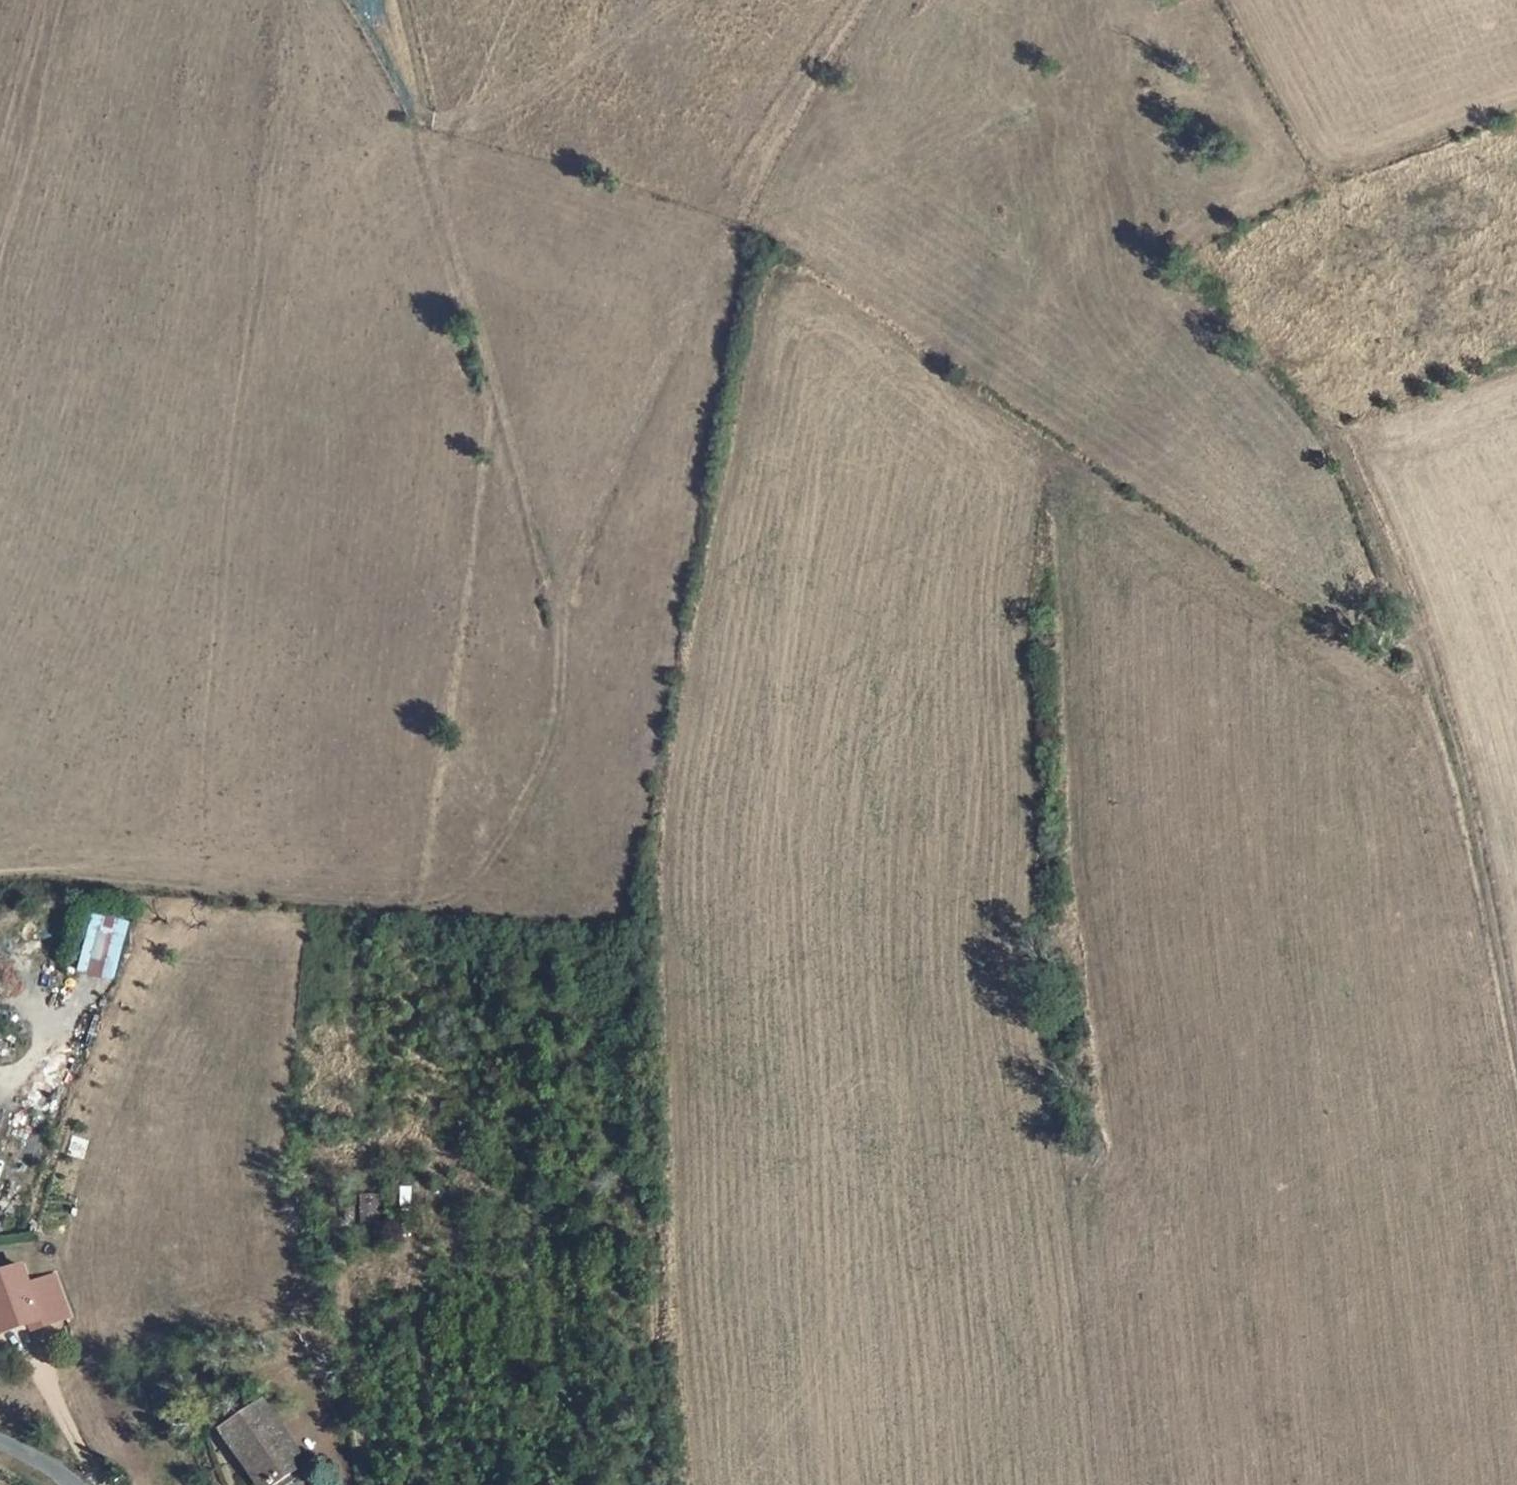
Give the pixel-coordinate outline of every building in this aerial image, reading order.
[(76,971),(114,980),(128,920),(91,911),(76,971)] [(363,1195),(362,1224),(376,1224),(377,1195),(363,1195)] [(5,1332),(45,1318),(28,1266),(0,1276),(0,1326),(3,1325),(5,1332)] [(255,1422),(220,1450),(222,1455),(239,1478),(247,1473),(257,1484),(298,1484),(301,1482),(255,1422)] [(239,1478),(245,1484),(257,1484),(247,1473),(239,1478)]
